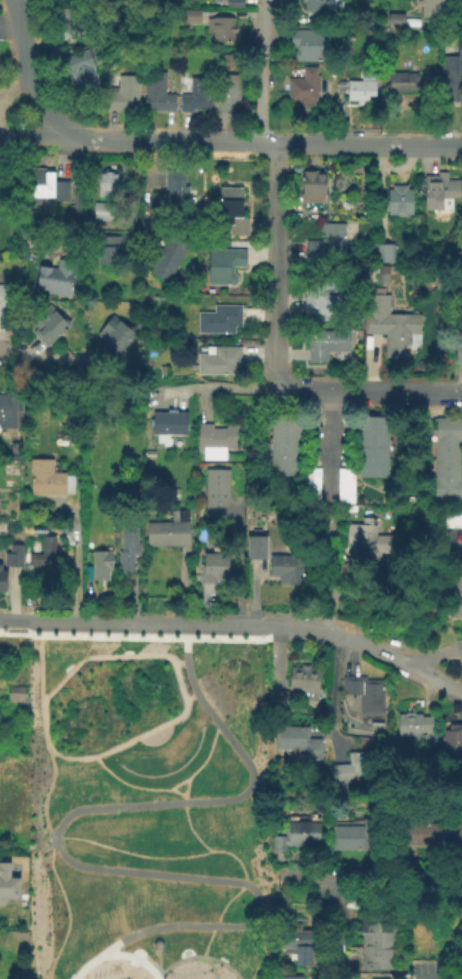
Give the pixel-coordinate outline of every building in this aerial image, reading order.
[(303,13),(303,0),(324,0),(324,13),(303,13)] [(419,21),(419,0),(453,0),(453,21),(419,21)] [(71,36),(53,36),(53,5),(88,6),(88,29),(71,28),(71,36)] [(199,21),(183,21),(183,8),(200,8),(199,21)] [(403,11),(403,21),(386,21),(386,11),(403,11)] [(232,40),(211,40),(211,31),(205,31),(206,17),(212,17),(212,15),(231,15),(231,23),(234,23),(234,31),(232,31),(232,40)] [(293,60),(293,45),(288,45),(288,28),(327,28),(327,60),(293,60)] [(455,36),(461,36),(461,95),(441,95),(441,53),(455,53),(455,36)] [(99,86),(76,95),(61,56),(87,46),(93,62),(91,63),(99,86)] [(316,100),(313,100),(313,104),(297,104),(297,100),(287,100),(287,77),(301,77),(301,65),(316,65),(316,74),(318,74),(318,89),(316,89),(316,100)] [(173,109),(144,109),(144,69),(164,69),(164,92),(174,92),(173,109)] [(374,95),(366,94),(366,100),(346,99),(347,79),(360,79),(360,69),(373,70),(372,80),(375,80),(374,95)] [(418,90),(388,90),(388,70),(418,70),(418,90)] [(137,109),(102,109),(103,90),(117,90),(117,73),(138,74),(137,109)] [(238,113),(215,113),(216,73),(239,73),(238,113)] [(210,107),(191,107),(191,110),(179,110),(180,92),(189,92),(189,75),(210,75),(210,107)] [(69,199),(51,199),(51,196),(38,196),(38,201),(28,201),(28,181),(32,181),(33,166),(53,166),(53,179),(69,179),(69,199)] [(187,211),(162,210),(163,167),(183,167),(183,185),(188,185),(187,211)] [(326,202),(299,201),(300,168),(316,168),(316,171),(323,171),(323,192),(327,192),(326,202)] [(459,194),(450,194),(451,211),(437,211),(437,207),(422,207),(422,174),(436,174),(435,170),(447,170),(447,177),(459,177),(459,194)] [(122,194),(97,194),(97,171),(122,171),(122,194)] [(412,214),(386,214),(386,188),(391,188),(391,184),(406,184),(406,187),(412,187),(412,214)] [(247,236),(214,235),(217,185),(241,186),(240,216),(248,216),(247,236)] [(112,219),(93,218),(93,201),(112,202),(112,219)] [(304,259),(304,239),(319,239),(319,237),(323,237),(323,231),(319,231),(319,221),(345,222),(344,260),(304,259)] [(167,281),(146,269),(168,231),(189,243),(167,281)] [(118,263),(96,263),(97,234),(118,234),(118,263)] [(393,241),(393,261),(374,261),(374,242),(393,241)] [(237,284),(207,283),(207,247),(246,247),(245,265),(231,264),(231,271),(237,271),(237,284)] [(69,294),(34,289),(38,264),(56,267),(57,257),(75,260),(69,294)] [(303,315),(303,276),(344,276),(344,316),(303,315)] [(46,345),(31,331),(37,325),(31,319),(48,302),(68,322),(46,345)] [(234,332),(195,331),(196,310),(213,310),(213,302),(241,302),(241,324),(234,324),(234,332)] [(419,332),(410,331),(409,358),(383,357),(384,332),(363,331),(363,303),(381,303),(380,311),(420,312),(419,332)] [(116,355),(100,342),(105,335),(98,329),(110,313),(134,331),(116,355)] [(349,349),(326,349),(327,361),(307,362),(307,329),(349,329),(349,349)] [(454,337),(461,337),(461,361),(453,361),(454,337)] [(241,373),(196,372),(197,352),(205,352),(205,344),(241,345),(241,373)] [(23,426),(0,427),(0,391),(14,391),(14,395),(22,395),(23,426)] [(185,433),(168,433),(168,441),(156,441),(156,433),(147,432),(147,411),(167,411),(167,406),(176,407),(176,410),(185,410),(185,433)] [(299,475),(269,475),(270,410),(300,411),(299,475)] [(387,475),(358,474),(358,415),(387,415),(387,475)] [(460,427),(461,427),(461,441),(459,441),(427,440),(428,416),(461,416),(460,427)] [(235,447),(225,446),(225,456),(202,455),(202,449),(196,449),(196,421),(212,421),(212,426),(224,426),(224,420),(235,420),(235,447)] [(11,453),(11,440),(20,440),(20,453),(11,453)] [(459,463),(427,462),(427,440),(459,441),(459,463)] [(64,493),(29,493),(29,457),(52,457),(52,465),(59,465),(59,470),(65,470),(65,473),(72,473),(72,490),(64,490),(64,493)] [(227,504),(223,504),(223,517),(203,517),(205,461),(229,462),(227,504)] [(458,475),(461,475),(461,482),(426,481),(427,462),(459,463),(458,475)] [(319,466),(319,501),(302,501),(302,466),(319,466)] [(354,467),(353,501),(336,501),(337,467),(354,467)] [(426,481),(461,482),(461,489),(459,489),(459,500),(426,499),(426,481)] [(188,544),(146,544),(146,521),(171,520),(171,508),(187,507),(188,544)] [(444,509),(461,509),(461,525),(443,525),(444,509)] [(133,571),(117,571),(117,549),(120,549),(120,521),(136,521),(136,541),(139,541),(139,554),(133,554),(133,571)] [(396,551),(378,550),(378,557),(359,556),(359,546),(345,546),(345,521),(374,521),(374,533),(396,533),(396,551)] [(29,562),(29,551),(40,552),(41,534),(54,534),(54,567),(40,567),(40,562),(29,562)] [(265,557),(245,557),(246,534),(265,534),(265,557)] [(20,565),(3,565),(3,551),(9,551),(9,543),(21,543),(20,565)] [(278,583),(278,573),(269,573),(269,553),(290,552),(290,546),(304,546),(305,583),(278,583)] [(91,579),(91,549),(111,549),(111,570),(107,570),(107,578),(91,579)] [(228,578),(214,578),(214,582),(198,582),(198,562),(202,562),(202,551),(228,551),(228,578)] [(36,581),(25,582),(25,566),(35,565),(36,581)] [(447,572),(461,572),(461,616),(446,615),(447,572)] [(315,699),(300,697),(301,691),(292,690),(289,709),(272,707),(274,687),(286,688),(289,665),(299,666),(299,662),(309,663),(308,666),(319,667),(315,699)] [(359,713),(358,692),(341,692),(341,675),(364,675),(364,678),(384,678),(384,713),(359,713)] [(25,685),(24,704),(7,704),(7,685),(25,685)] [(430,731),(420,731),(420,740),(411,740),(411,734),(397,734),(397,713),(403,713),(403,710),(412,710),(412,712),(421,712),(421,715),(430,715),(430,731)] [(382,729),(369,728),(369,720),(382,721),(382,729)] [(320,736),(320,760),(289,759),(289,748),(273,748),(273,722),(307,723),(307,736),(320,736)] [(447,723),(461,724),(461,751),(447,750),(447,723)] [(352,781),(330,783),(328,764),(348,763),(347,750),(372,748),(374,772),(351,774),(352,781)] [(442,842),(403,841),(403,818),(443,818),(442,842)] [(318,844),(284,844),(284,854),(270,854),(270,834),(284,834),(284,820),(318,820),(318,844)] [(377,844),(364,844),(364,849),(329,849),(329,824),(362,824),(362,820),(377,820),(377,844)] [(3,903),(0,903),(0,860),(9,860),(9,877),(19,877),(19,889),(16,889),(17,895),(3,896),(3,903)] [(397,919),(396,968),(361,968),(361,942),(357,942),(358,919),(397,919)] [(311,965),(294,965),(294,952),(282,952),(282,947),(277,947),(277,927),(281,927),(281,921),(299,922),(299,927),(315,927),(315,945),(311,945),(311,965)] [(345,947),(331,948),(331,931),(345,931),(345,947)]
